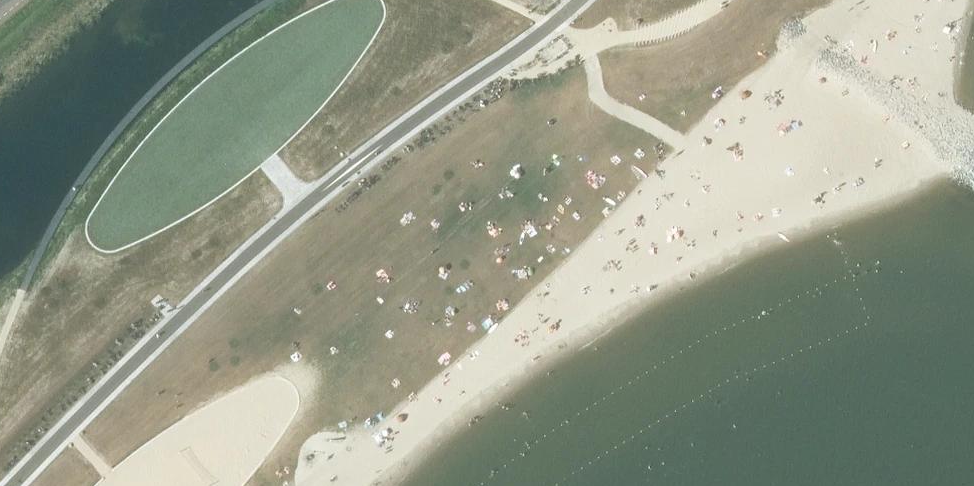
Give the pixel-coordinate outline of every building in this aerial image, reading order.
[(547,63),(566,48),(560,40),(541,55),(547,63)]
